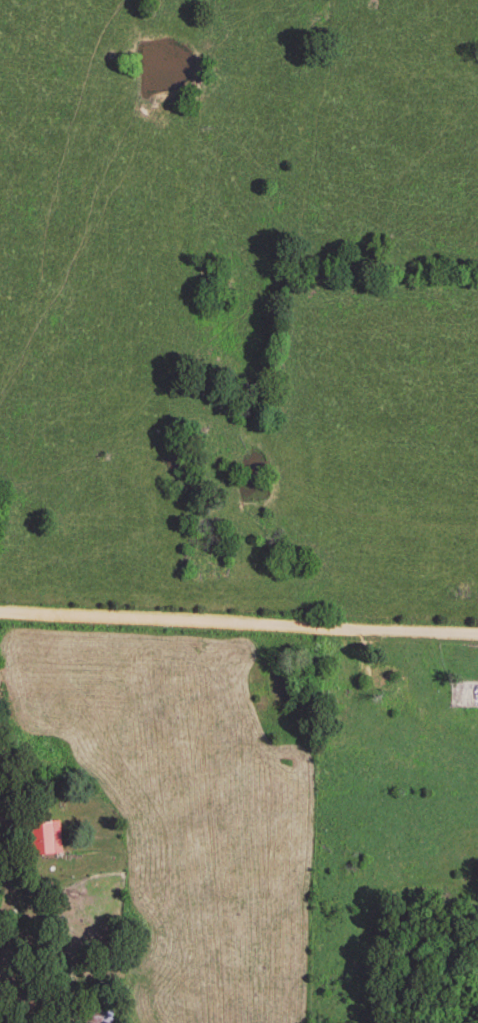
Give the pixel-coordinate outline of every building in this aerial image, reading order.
[(22,824),(24,858),(59,856),(58,822),(22,824)] [(84,1012),(84,1022),(106,1022),(106,1012),(84,1012)]
